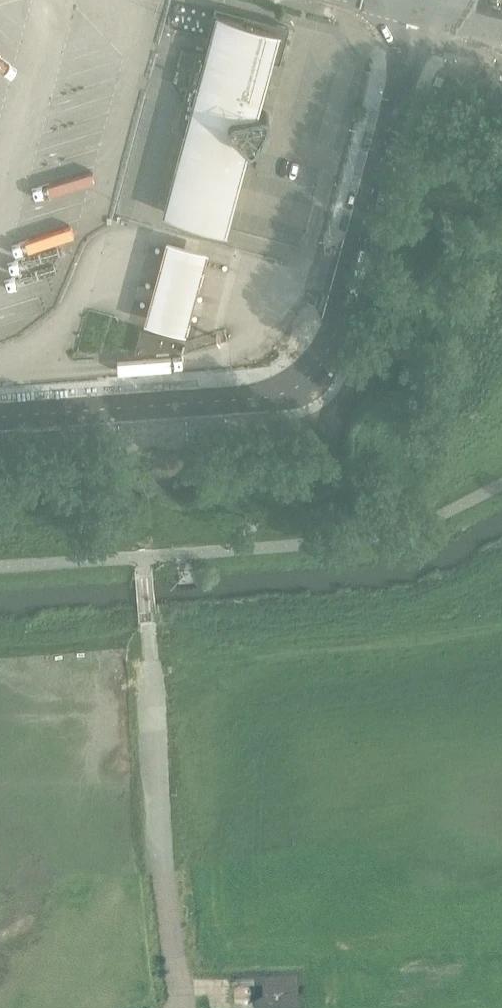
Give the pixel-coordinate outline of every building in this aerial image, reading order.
[(216,7),(206,42),(210,43),(206,55),(197,52),(180,117),(189,119),(164,212),(224,228),(243,159),(248,141),(250,142),(252,142),(254,142),(255,141),(256,140),(269,121),(270,118),(270,116),(269,114),(268,113),(266,112),(263,111),(256,112),(270,59),(279,61),(288,27),(216,7)] [(185,336),(207,252),(166,241),(144,325),(185,336)] [(135,353),(183,349),(185,341),(141,329),(135,353)] [(234,992),(235,1004),(249,1003),(248,992),(234,992)]
